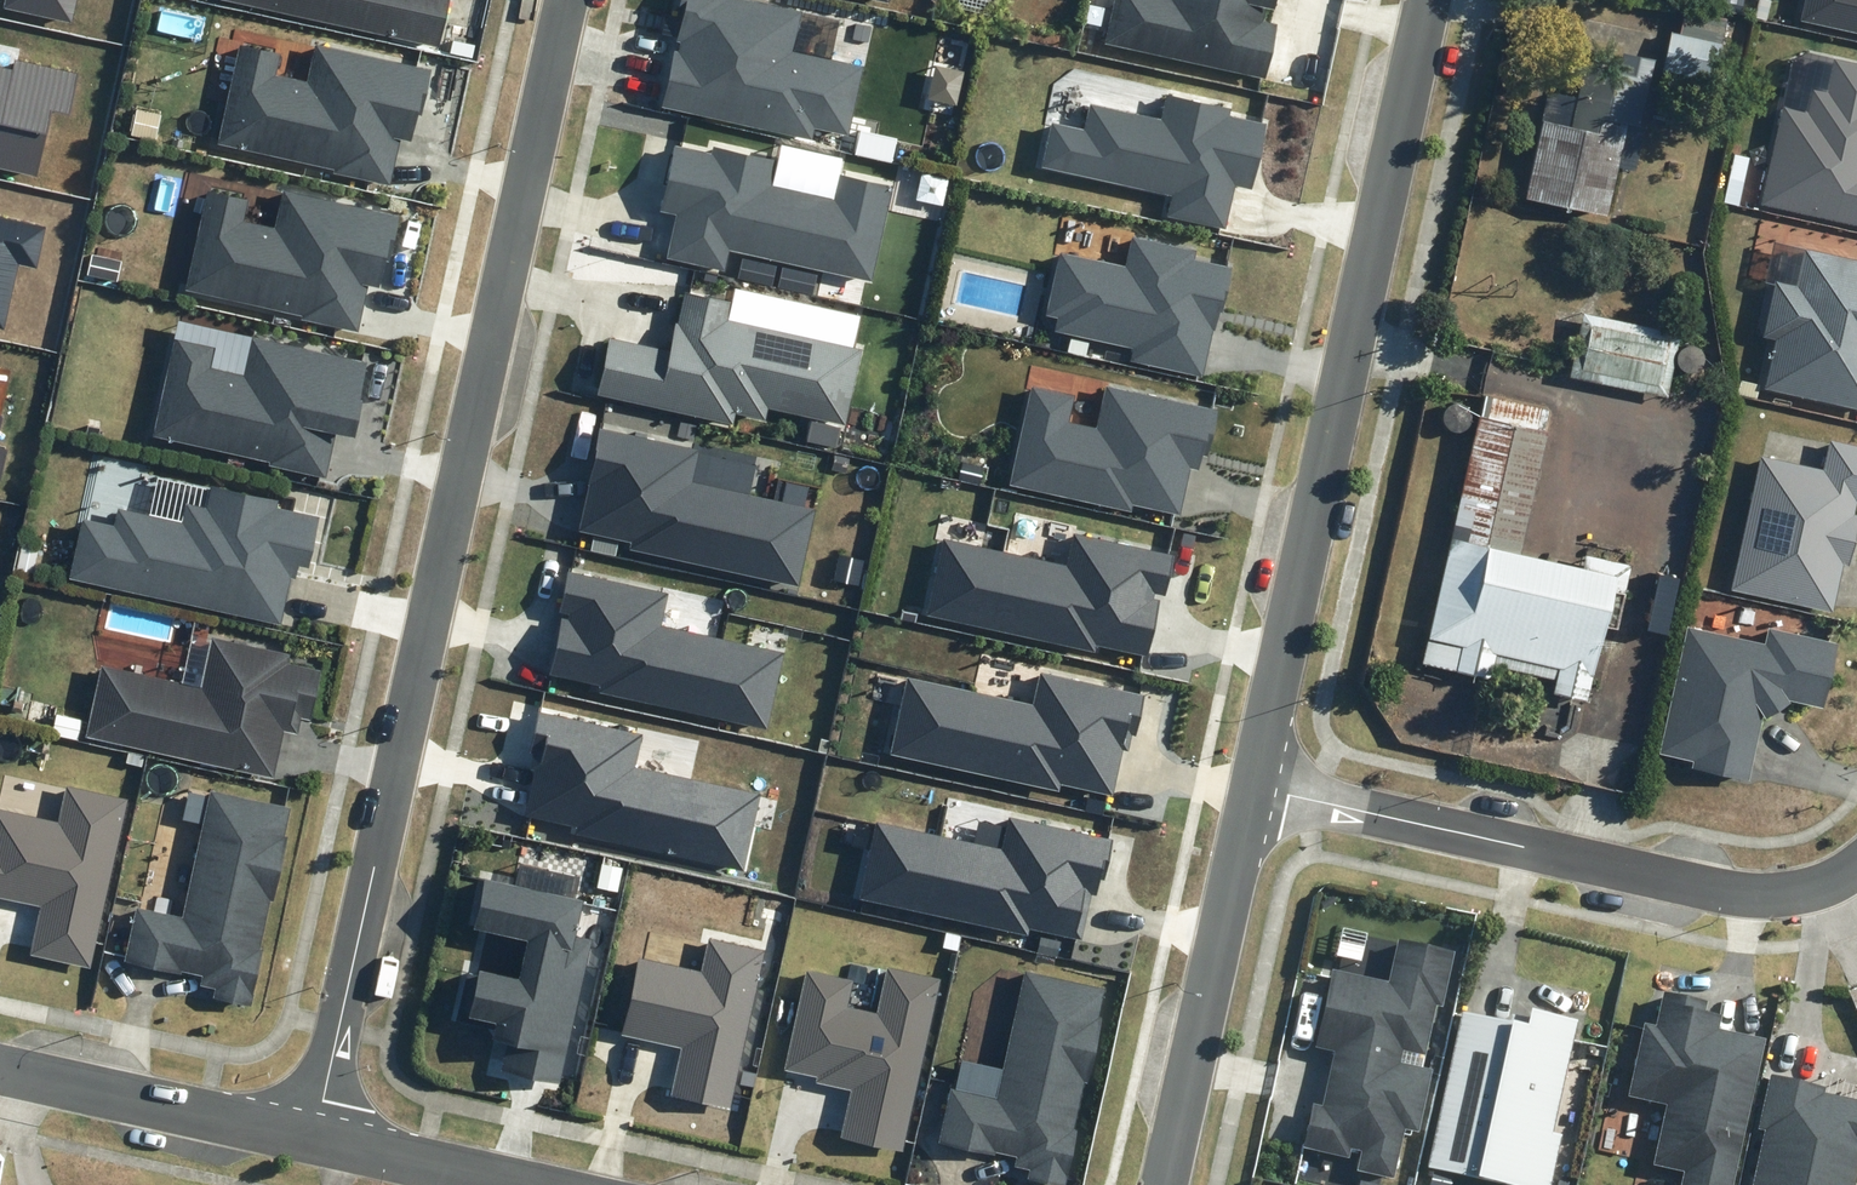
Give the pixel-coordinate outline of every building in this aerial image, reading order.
[(71,22),(76,0),(5,0),(4,7),(71,22)] [(438,48),(449,0),(226,0),(438,48)] [(655,110),(807,143),(810,132),(844,140),(860,68),(790,53),(798,13),(736,0),(674,0),(671,14),(676,15),(655,110)] [(1106,43),(1267,79),(1279,25),(1263,21),(1266,8),(1275,10),(1277,0),(1115,0),(1106,43)] [(1856,37),(1856,0),(1799,0),(1794,24),(1856,37)] [(1665,36),(1657,74),(1708,85),(1722,21),(1679,12),(1673,37),(1665,36)] [(333,174),(391,186),(401,140),(413,142),(419,115),(422,116),(432,69),(316,44),(308,83),(276,76),(281,55),(238,46),(217,144),(334,170),(333,174)] [(1563,131),(1534,125),(1517,202),(1601,220),(1620,129),(1632,131),(1647,64),(1614,57),(1610,76),(1577,69),(1563,131)] [(38,178),(53,112),(69,115),(78,73),(15,59),(12,70),(0,67),(0,170),(38,178)] [(1856,228),(1856,67),(1828,61),(1821,93),(1806,90),(1801,112),(1778,107),(1756,206),(1856,228)] [(1167,216),(1226,229),(1236,186),(1252,189),(1266,124),(1229,116),(1231,110),(1167,96),(1162,119),(1089,103),(1084,128),(1052,121),(1041,168),(1171,197),(1167,216)] [(723,253),(866,284),(887,189),(833,177),(827,202),(765,188),(771,164),(707,150),(706,156),(668,148),(653,214),(670,217),(661,260),(719,273),(723,253)] [(301,320),(358,333),(367,288),(387,293),(395,256),(392,255),(401,216),(283,190),(275,229),(244,223),(249,202),(205,193),(184,291),(301,317),(301,320)] [(3,328),(18,263),(36,267),(46,227),(0,217),(0,327),(3,328)] [(1129,362),(1203,378),(1213,330),(1215,331),(1220,311),(1222,311),(1232,268),(1194,260),(1196,251),(1132,237),(1126,265),(1058,250),(1044,316),(1056,319),(1053,332),(1132,349),(1129,362)] [(1856,410),(1856,262),(1800,250),(1792,286),(1770,282),(1758,338),(1771,341),(1760,389),(1856,410)] [(604,340),(592,397),(727,426),(729,416),(760,423),(762,411),(839,428),(856,351),(722,322),(725,306),(679,295),(672,326),(669,325),(662,353),(604,340)] [(1563,380),(1663,400),(1675,335),(1576,316),(1563,380)] [(269,466),(326,478),(336,434),(355,438),(363,401),(361,400),(369,361),(251,336),(243,374),(213,368),(217,347),(174,338),(152,437),(270,462),(269,466)] [(1009,484),(1131,512),(1133,504),(1180,515),(1191,468),(1200,470),(1203,457),(1207,458),(1218,411),(1106,386),(1097,428),(1070,422),(1075,396),(1031,386),(1009,484)] [(1475,421),(1471,420),(1415,668),(1483,683),(1486,669),(1549,683),(1546,697),(1579,704),(1603,594),(1619,598),(1625,568),(1579,558),(1575,573),(1513,559),(1541,435),(1538,435),(1544,412),(1480,398),(1475,421)] [(630,549),(800,587),(817,509),(692,481),(699,450),(601,428),(577,531),(631,543),(630,549)] [(1757,457),(1727,591),(1829,613),(1836,580),(1840,565),(1845,566),(1856,516),(1851,515),(1854,503),(1856,504),(1856,447),(1826,440),(1819,470),(1757,457)] [(62,582),(276,626),(286,580),(290,581),(293,569),(302,571),(313,518),(272,510),(274,503),(204,489),(200,510),(179,506),(175,525),(110,511),(106,529),(74,523),(62,582)] [(927,615),(1094,651),(1096,645),(1148,656),(1161,599),(1154,598),(1155,593),(1166,596),(1175,556),(1073,535),(1067,564),(943,538),(927,615)] [(598,693),(767,730),(785,653),(661,626),(668,594),(569,572),(560,612),(569,614),(568,619),(562,618),(549,675),(599,686),(598,693)] [(1760,646),(1683,629),(1654,755),(1688,762),(1686,768),(1743,781),(1751,744),(1757,718),(1759,721),(1784,704),(1782,701),(1817,709),(1831,644),(1763,629),(1760,646)] [(79,740),(268,780),(279,733),(291,736),(295,719),(306,722),(316,673),(283,666),(285,657),(206,640),(195,690),(94,668),(79,740)] [(891,754),(1060,791),(1061,785),(1112,796),(1123,749),(1129,750),(1132,735),(1135,735),(1144,695),(1040,672),(1033,704),(908,677),(891,754)] [(578,832),(745,870),(762,794),(637,765),(644,733),(538,709),(527,754),(533,755),(530,769),(537,771),(527,814),(580,826),(578,832)] [(123,801),(61,788),(53,824),(0,813),(0,901),(35,909),(25,958),(86,971),(123,801)] [(285,810),(204,792),(176,920),(129,909),(117,964),(175,977),(175,974),(196,978),(194,988),(209,991),(207,1001),(241,1008),(265,902),(268,903),(282,837),(279,837),(285,810)] [(1029,927),(1082,939),(1091,895),(1096,896),(1100,879),(1104,880),(1113,839),(1010,816),(1003,849),(877,821),(860,898),(1027,935),(1029,927)] [(560,1082),(591,939),(576,936),(584,900),(484,879),(472,929),(487,933),(468,1016),(498,1023),(494,1041),(507,1044),(502,1069),(560,1082)] [(724,1111),(760,953),(703,940),(696,973),(634,960),(617,1037),(676,1050),(665,1098),(724,1111)] [(1449,959),(1394,947),(1385,989),(1328,977),(1312,1048),(1334,1053),(1329,1077),(1321,1113),(1307,1110),(1298,1155),(1344,1165),(1346,1156),(1356,1158),(1352,1178),(1386,1184),(1389,1184),(1400,1136),(1413,1139),(1427,1077),(1395,1070),(1398,1056),(1420,1061),(1431,1011),(1437,1013),(1449,959)] [(896,1154),(935,981),(881,969),(871,1016),(842,1009),(848,982),(800,971),(777,1073),(811,1080),(810,1085),(845,1093),(834,1140),(896,1154)] [(1018,973),(989,1102),(943,1092),(931,1147),(986,1160),(987,1155),(1010,1160),(1007,1170),(1022,1173),(1019,1183),(1027,1184),(1057,1184),(1059,1177),(1060,1178),(1071,1128),(1068,1127),(1078,1083),(1081,1084),(1096,1019),(1093,1018),(1099,992),(1018,973)] [(1762,1045),(1715,1034),(1718,1021),(1701,1017),(1703,1007),(1660,998),(1652,1031),(1641,1029),(1625,1101),(1663,1110),(1650,1170),(1680,1177),(1679,1184),(1731,1184),(1762,1045)] [(1572,1027),(1522,1017),(1521,1024),(1506,1021),(1505,1028),(1456,1017),(1423,1174),(1476,1184),(1549,1184),(1558,1140),(1549,1138),(1572,1027)] [(1856,1171),(1856,1106),(1821,1098),(1822,1092),(1766,1080),(1754,1134),(1761,1136),(1750,1184),(1854,1184),(1856,1171)]
